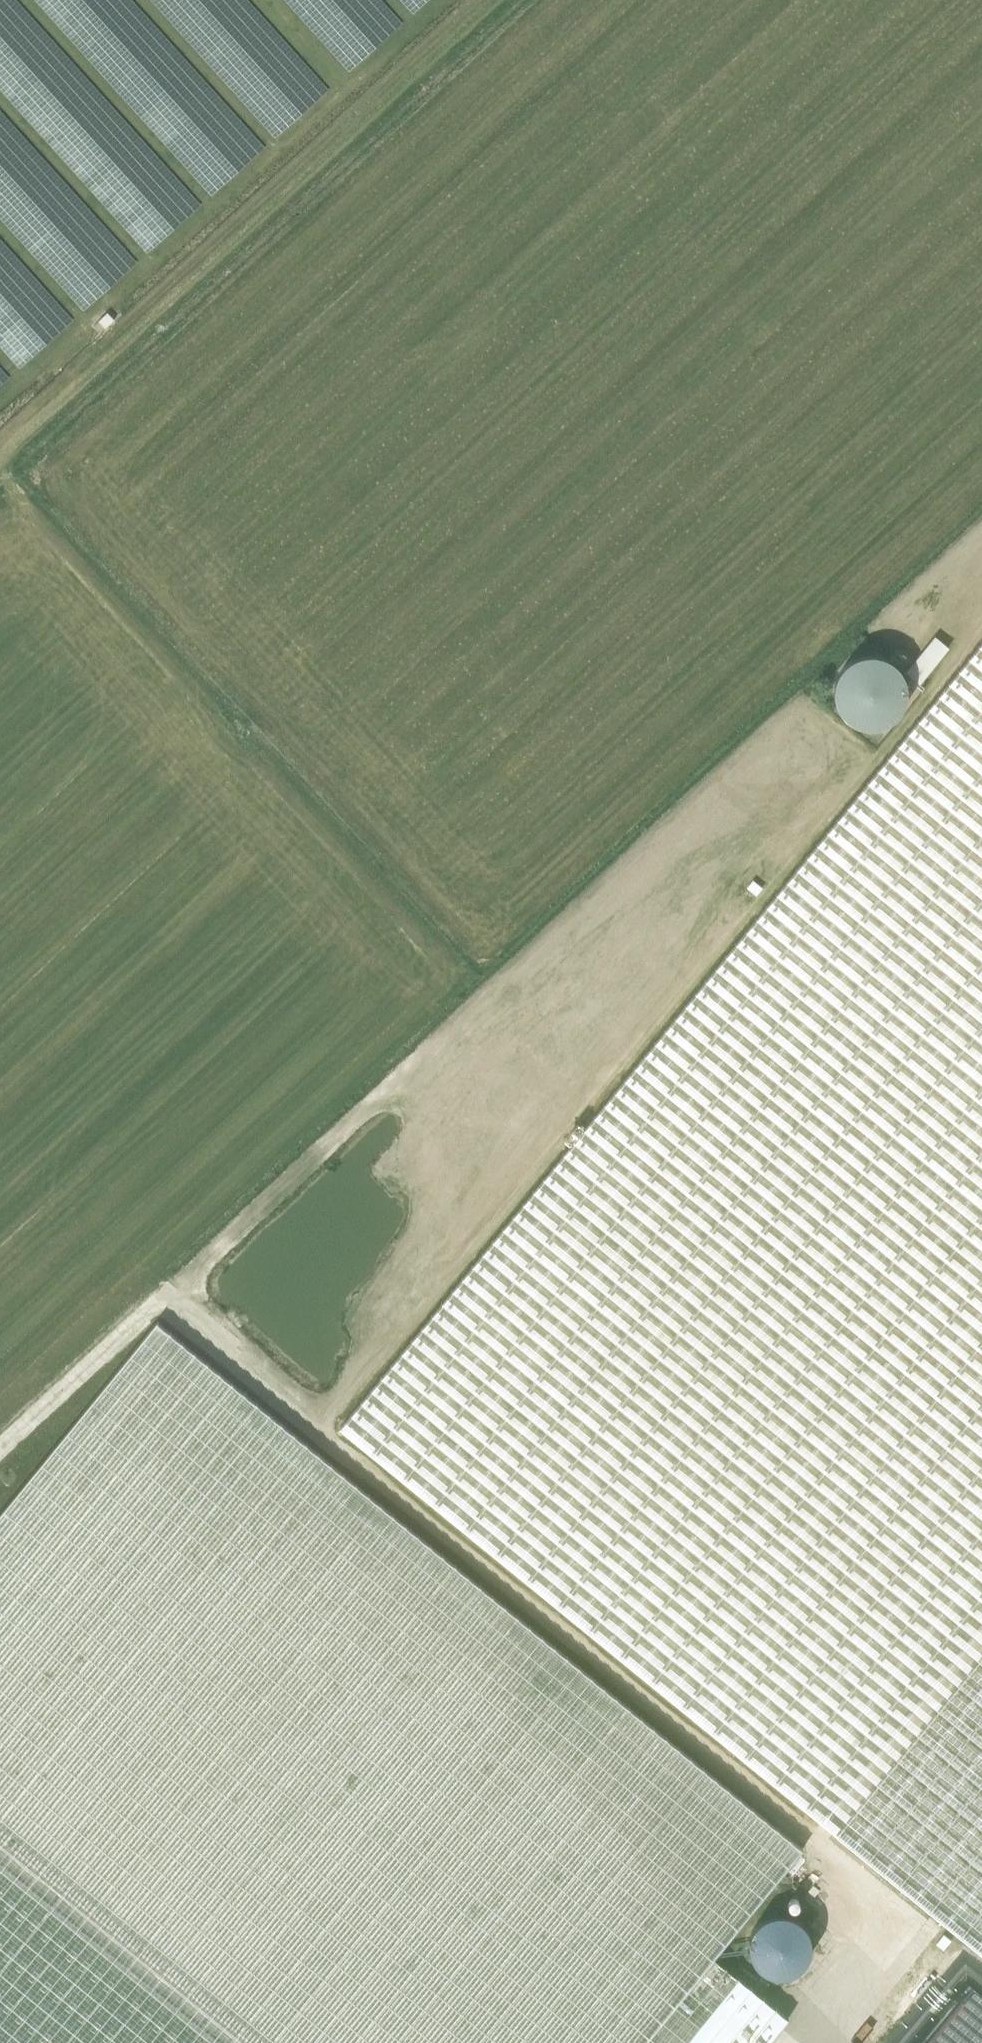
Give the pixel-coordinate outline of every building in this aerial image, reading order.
[(933,636),(904,672),(918,683),(947,647),(933,636)] [(339,1427),(837,1833),(968,1940),(981,1952),(981,642),(339,1427)] [(858,651),(842,669),(851,677),(824,706),(855,734),(868,721),(879,731),(910,698),(858,651)] [(802,1850),(156,1322),(0,1513),(0,2042),(769,2042),(788,2019),(714,1958),(802,1850)] [(830,1956),(807,1906),(762,1926),(785,1976),(830,1956)]
